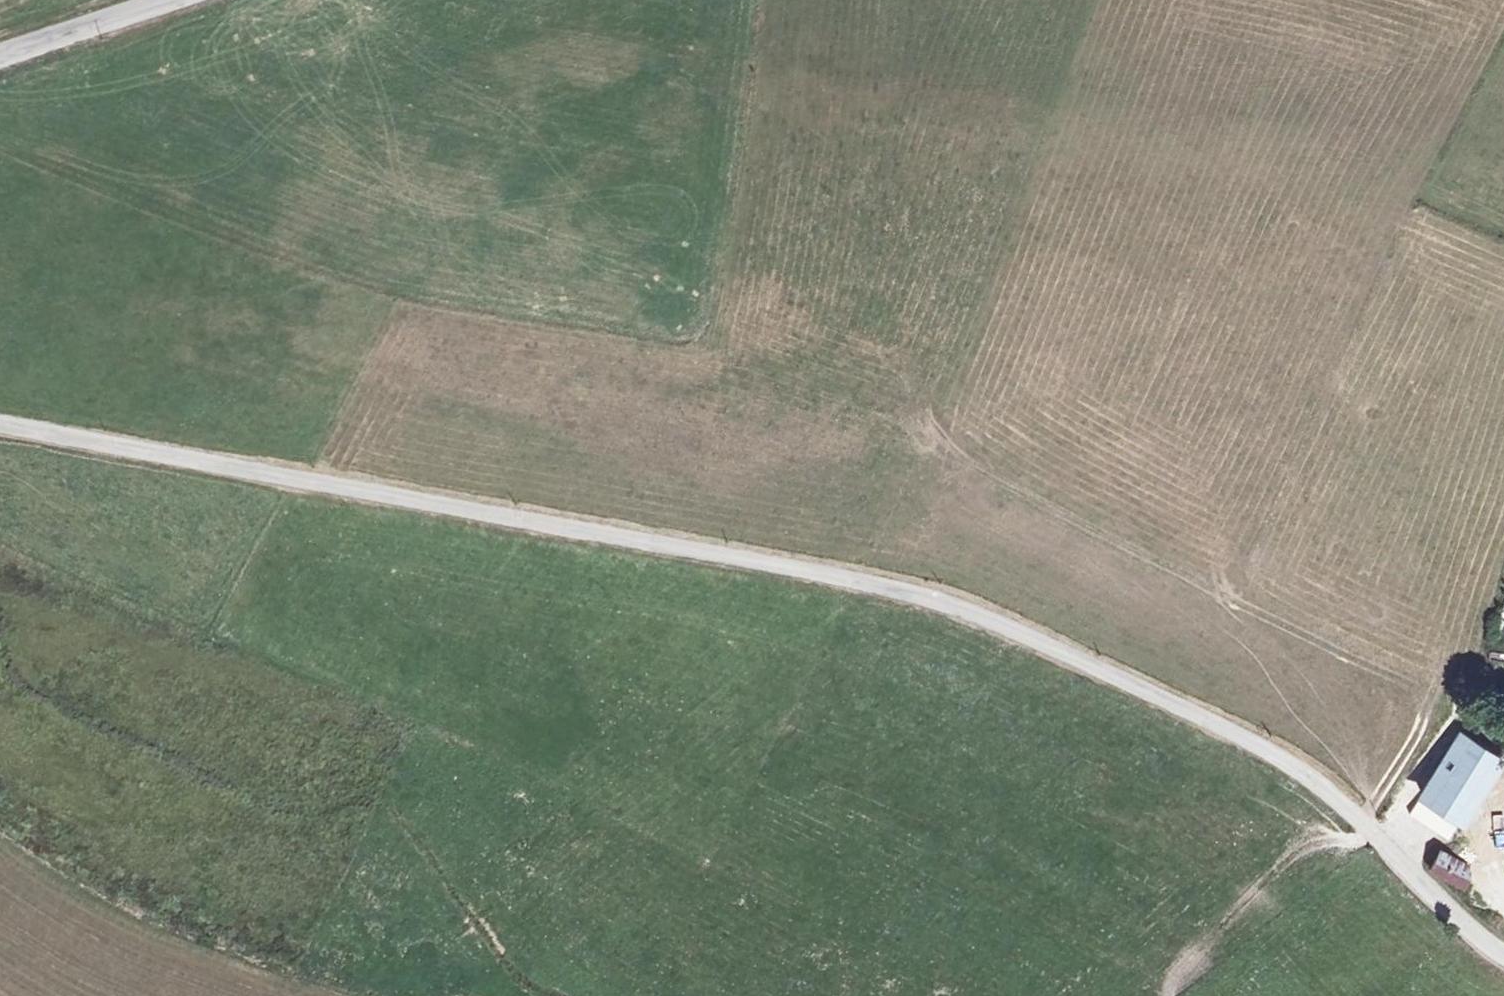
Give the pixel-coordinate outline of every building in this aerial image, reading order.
[(1459,733),(1419,795),(1460,822),(1500,760),(1459,733)] [(1464,865),(1434,850),(1425,872),(1459,890),(1462,882),(1464,865)]
